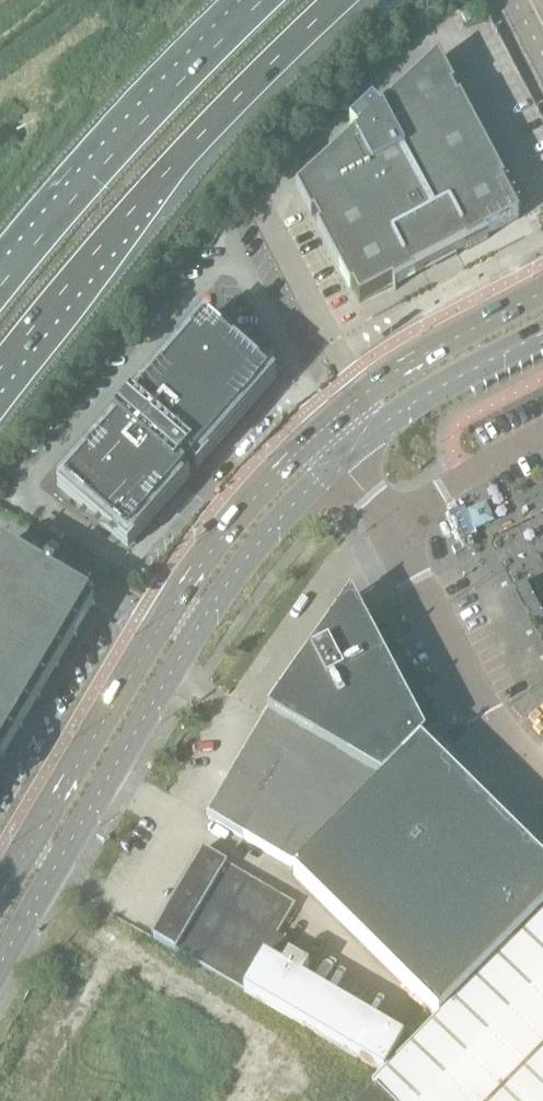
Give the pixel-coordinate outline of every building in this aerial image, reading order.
[(356,135),(308,179),(296,190),(307,211),(311,219),(314,217),(320,228),(317,229),(350,292),(353,290),(359,303),(392,285),(394,288),(415,277),(413,274),(422,269),(435,263),(438,265),(442,264),(444,262),(443,258),(456,251),(466,247),(467,249),(488,238),(486,235),(519,218),(502,184),(505,183),(460,100),(457,101),(452,91),(455,89),(442,65),(438,58),(378,113),(373,107),(350,128),(356,135)] [(57,488),(128,550),(190,479),(179,469),(186,461),(197,471),(276,380),(205,318),(57,488)] [(0,486),(0,488),(4,492),(9,486),(4,481),(0,486)] [(477,534),(464,506),(445,514),(460,543),(451,547),(455,554),(474,545),(470,537),(477,534)] [(491,543),(516,590),(542,576),(542,510),(501,531),(492,538),(491,543)] [(5,736),(86,600),(63,587),(64,586),(8,553),(8,554),(16,559),(0,585),(0,736),(5,736)] [(351,597),(268,715),(382,784),(417,747),(420,745),(420,744),(425,739),(351,597)] [(208,817),(264,850),(297,870),(293,874),(440,1018),(542,913),(542,866),(494,817),(420,744),(420,745),(417,747),(382,784),(268,715),(238,766),(249,772),(237,792),(226,786),(208,817)] [(162,919),(151,936),(152,937),(151,938),(176,952),(176,951),(384,1073),(404,1039),(302,979),(309,968),(288,956),(286,960),(268,949),(294,905),(248,877),(227,865),(227,864),(203,850),(203,851),(202,851),(191,869),(162,919)] [(372,1086),(387,1100),(542,1100),(542,913),(440,1018),(372,1086)] [(372,1086),(357,1100),(387,1100),(372,1086)]
